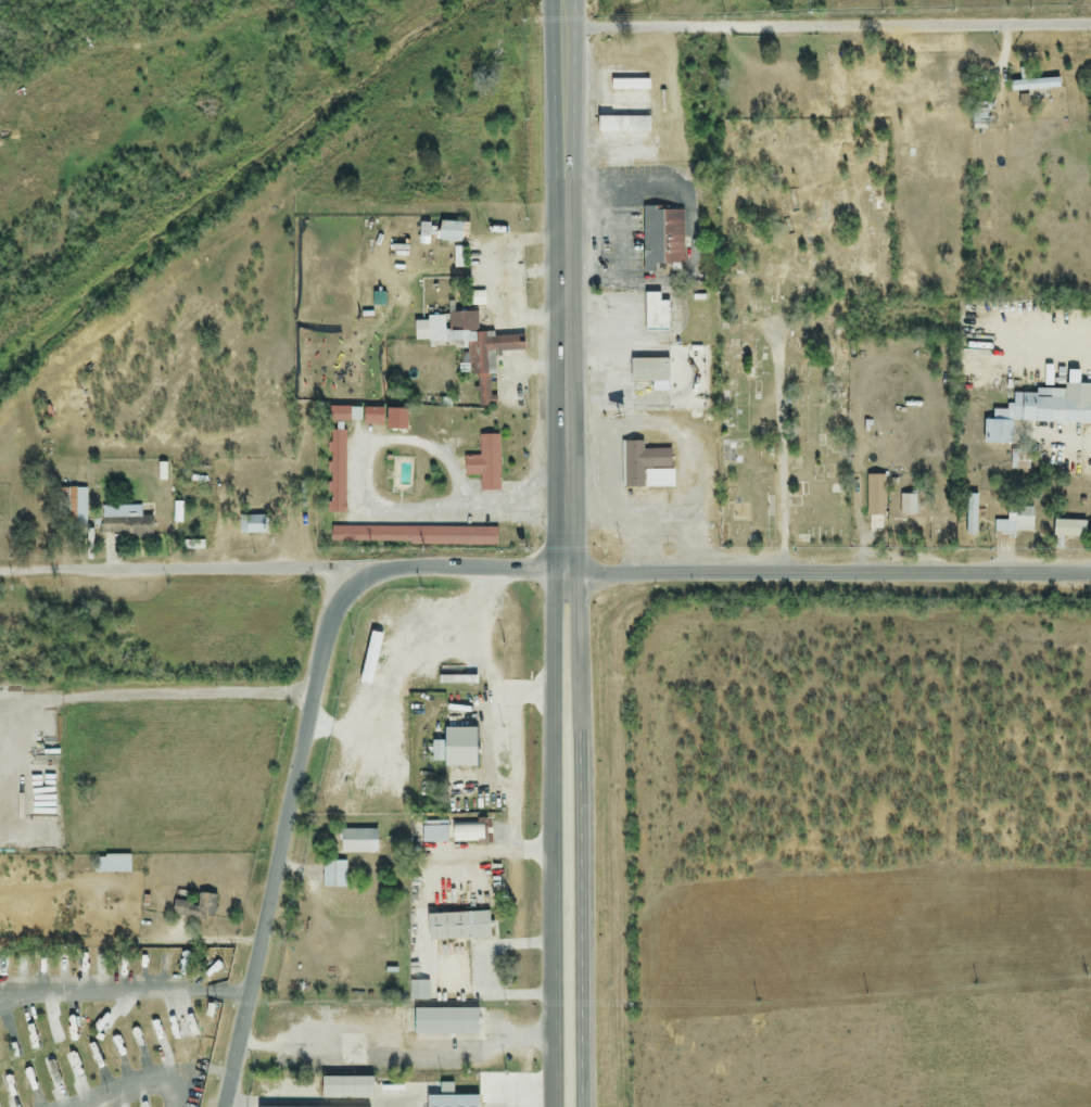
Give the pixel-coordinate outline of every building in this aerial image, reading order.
[(1009,81),(1009,92),(1059,90),(1058,79),(1009,81)] [(649,118),(596,118),(596,132),(649,132),(649,118)] [(683,209),(642,209),(642,272),(682,272),(683,209)] [(467,243),(467,223),(436,223),(436,243),(467,243)] [(667,302),(658,302),(658,294),(645,294),(645,333),(667,333),(667,302)] [(479,336),(478,313),(427,316),(428,343),(466,341),(468,376),(476,376),(477,406),(493,405),(492,375),(494,375),(493,353),(524,352),(523,334),(479,336)] [(668,359),(630,359),(630,384),(668,384),(668,359)] [(1065,377),(1065,390),(1035,389),(1035,394),(1012,393),(1011,422),(1090,424),(1090,377),(1065,377)] [(328,423),(350,423),(350,407),(328,407),(328,423)] [(367,417),(375,416),(376,424),(382,423),(380,408),(366,411),(367,417)] [(1011,420),(982,420),(982,444),(1011,444),(1011,420)] [(328,513),(345,513),(345,430),(328,430),(328,513)] [(499,491),(499,435),(478,435),(478,457),(463,457),(463,476),(480,476),(480,491),(499,491)] [(623,489),(672,489),(672,450),(642,450),(642,442),(623,442),(623,489)] [(1028,450),(1011,450),(1011,470),(1028,470),(1028,450)] [(86,489),(67,489),(67,530),(86,530),(86,489)] [(884,495),(866,495),(866,518),(884,518),(884,495)] [(918,496),(900,496),(900,517),(918,517),(918,496)] [(151,538),(151,518),(141,518),(141,507),(101,507),(100,537),(151,538)] [(1032,508),(1007,508),(1007,522),(994,522),(994,539),(1015,539),(1015,533),(1032,533),(1032,508)] [(264,535),(264,517),(239,517),(239,535),(264,535)] [(1051,538),(1085,538),(1085,521),(1051,521),(1051,538)] [(497,546),(497,528),(466,528),(466,546),(497,546)] [(407,619),(387,615),(381,643),(392,646),(396,626),(405,628),(407,619)] [(474,768),(474,729),(442,729),(442,768),(474,768)] [(482,824),(451,824),(451,843),(482,843),(482,824)] [(376,831),(338,831),(338,855),(376,855),(376,831)] [(130,874),(130,857),(93,857),(93,874),(130,874)] [(345,862),(322,862),(322,888),(345,888),(345,862)] [(172,901),(170,918),(213,922),(215,896),(197,894),(196,903),(172,901)] [(488,940),(488,913),(426,915),(426,941),(488,940)] [(409,1001),(428,1001),(428,982),(409,982),(409,1001)] [(477,1009),(412,1009),(412,1037),(477,1037),(477,1009)] [(320,1098),(372,1098),(372,1078),(320,1078),(320,1098)] [(425,1106),(477,1106),(477,1097),(452,1097),(452,1084),(439,1084),(439,1097),(425,1097),(425,1106)]
